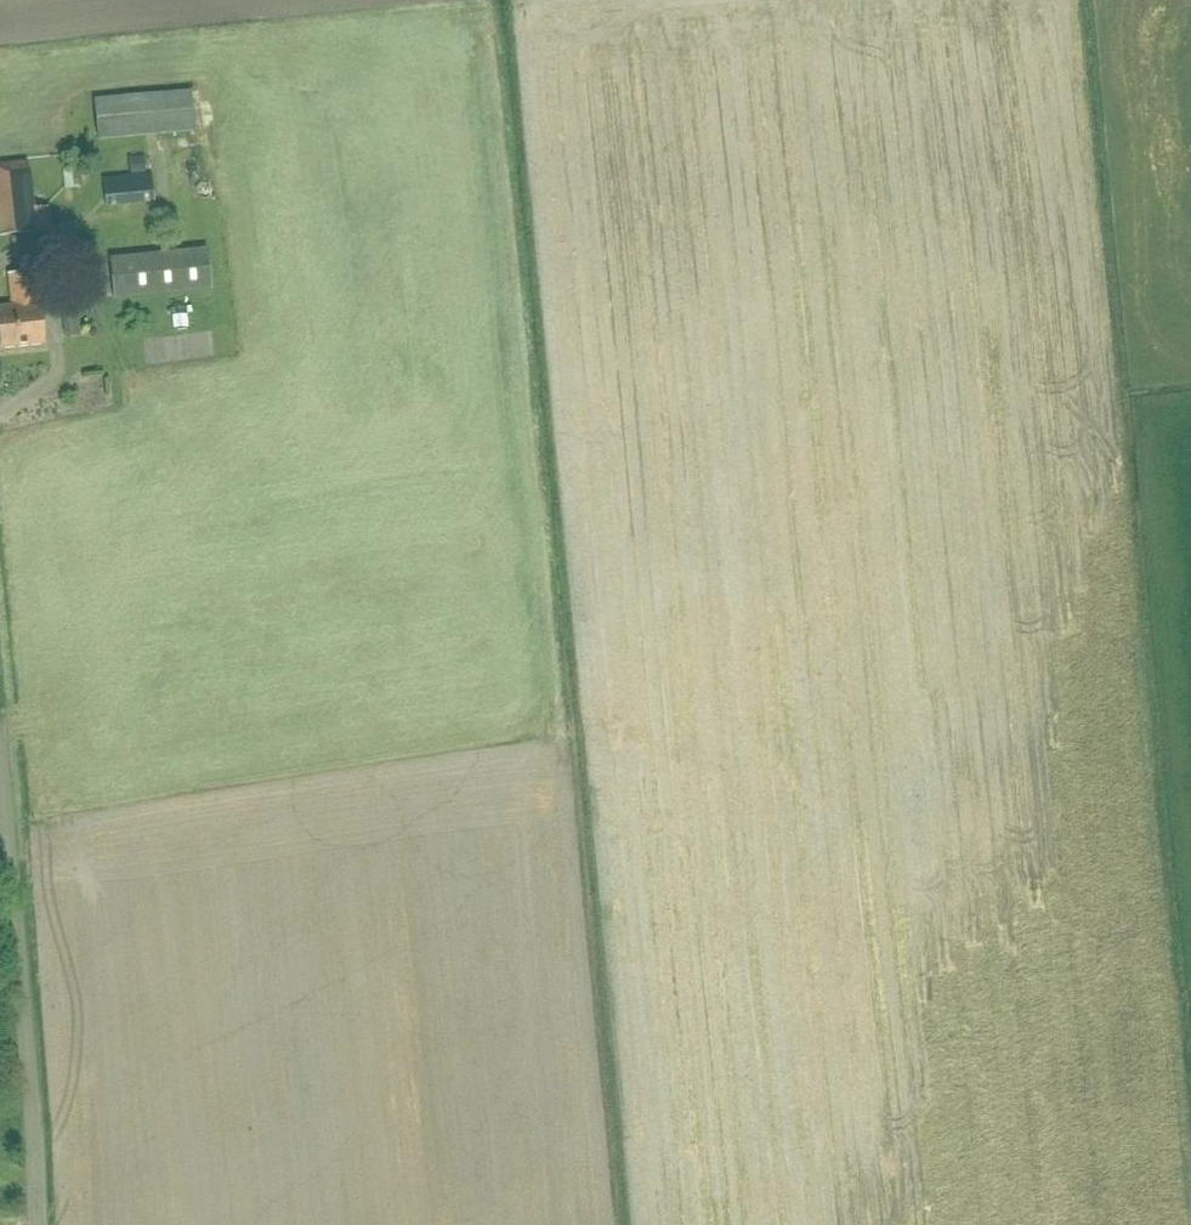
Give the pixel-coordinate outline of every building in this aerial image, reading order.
[(97,140),(193,132),(189,92),(93,101),(97,140)] [(50,230),(47,209),(30,209),(23,161),(0,163),(0,235),(50,230)] [(105,208),(154,203),(151,175),(102,180),(105,208)] [(113,301),(210,291),(206,249),(108,259),(113,301)] [(42,345),(38,310),(34,310),(29,273),(7,276),(10,307),(0,309),(0,350),(42,345)]
